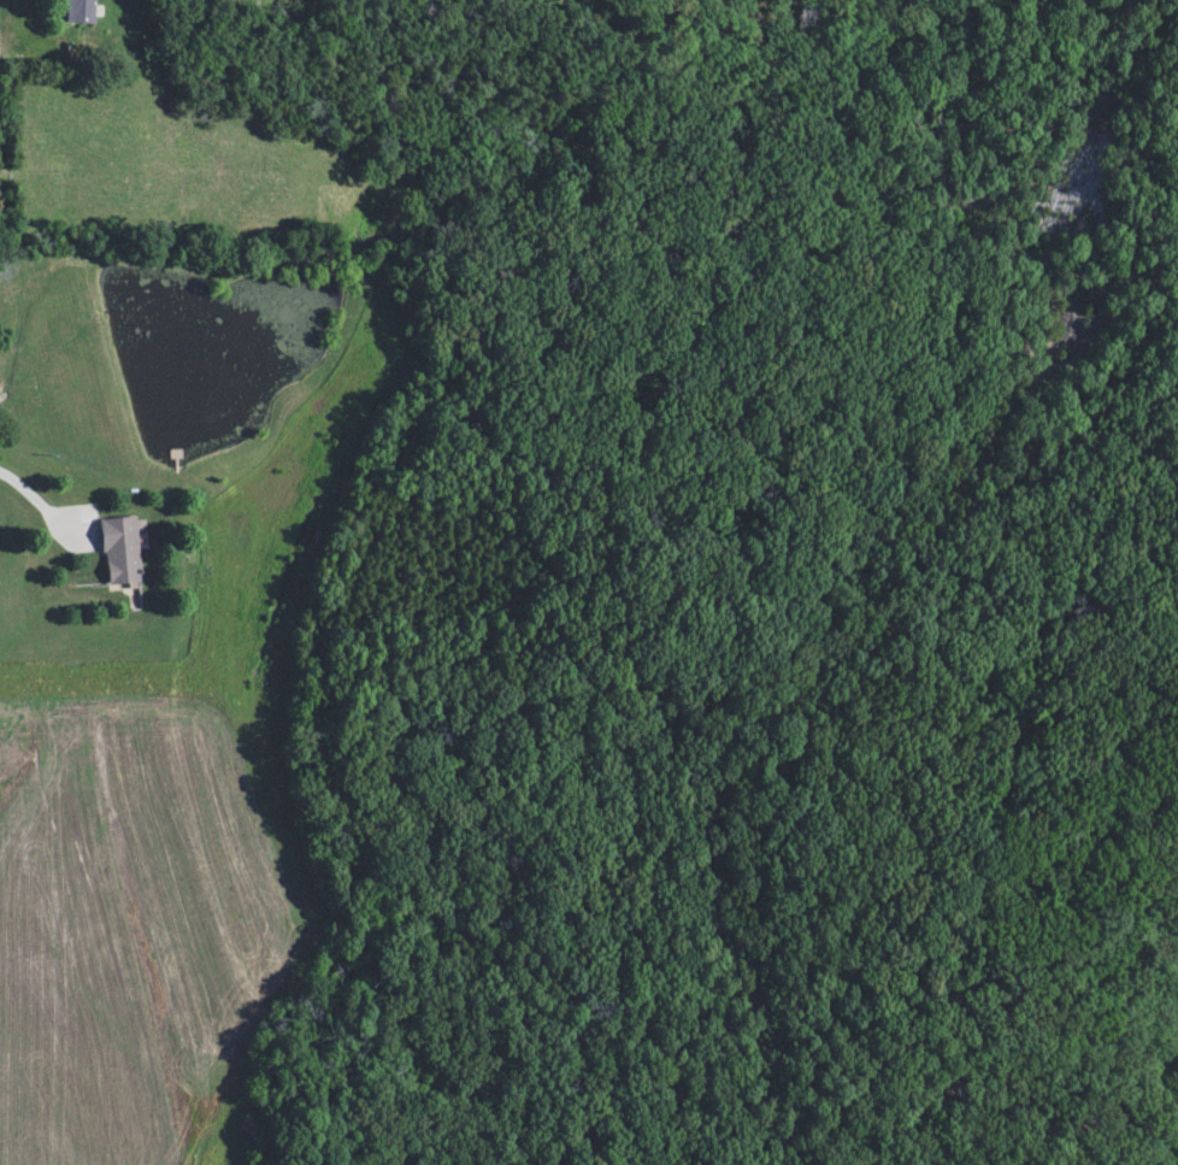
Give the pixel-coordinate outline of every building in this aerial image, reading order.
[(67,24),(93,24),(93,0),(67,0),(67,24)] [(101,521),(106,587),(139,585),(134,518),(101,521)]
